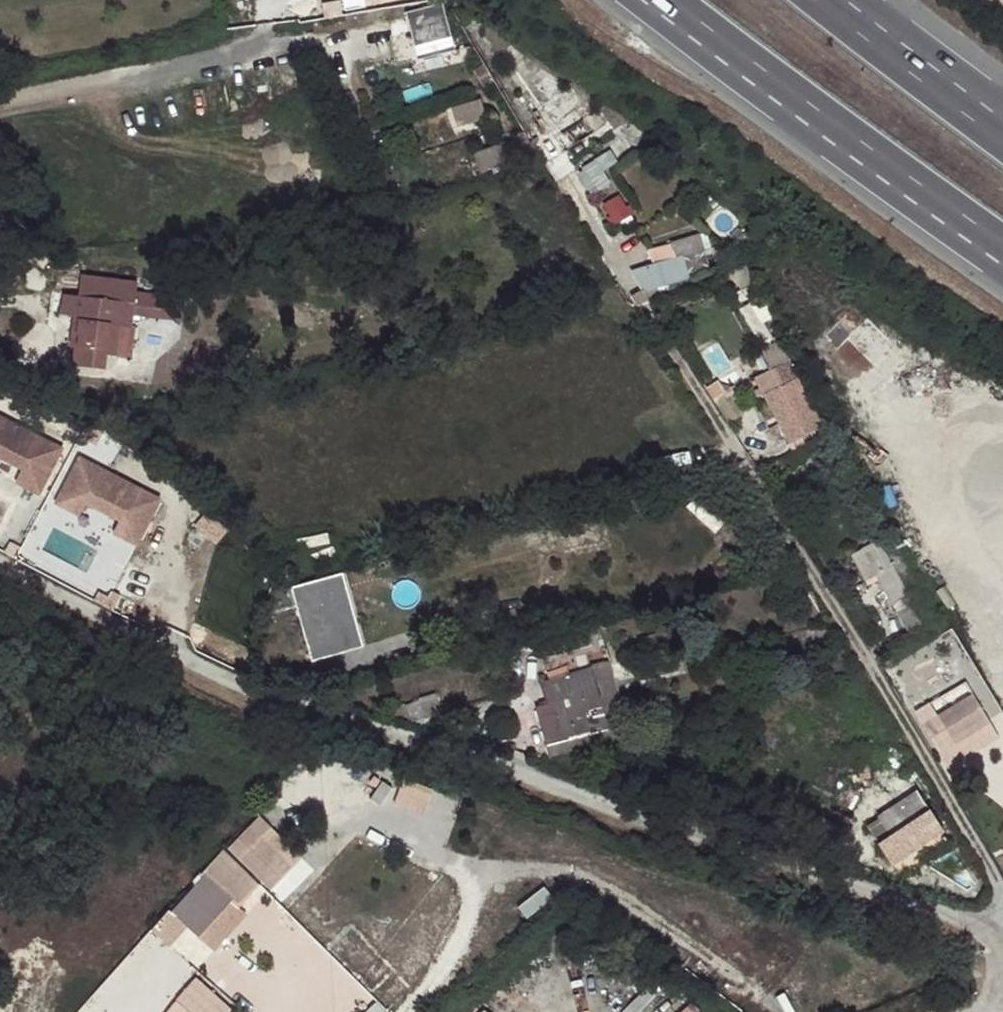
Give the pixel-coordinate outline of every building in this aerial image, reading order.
[(382,25),(370,28),(373,38),(386,34),(388,44),(409,37),(418,64),(455,52),(441,5),(403,16),(382,22),(382,25)] [(545,152),(551,163),(593,132),(600,142),(617,129),(600,106),(573,79),(548,97),(554,106),(538,116),(540,120),(530,127),(532,129),(537,138),(539,143),(545,152)] [(460,124),(489,116),(484,99),(455,107),(460,124)] [(512,137),(480,149),(487,169),(504,163),(506,168),(545,152),(539,143),(537,138),(535,139),(530,127),(523,130),(529,141),(516,147),(512,137)] [(523,130),(512,137),(516,147),(529,141),(523,130)] [(593,132),(551,163),(561,180),(584,165),(579,158),(600,142),(593,132)] [(589,166),(603,188),(618,179),(604,157),(589,166)] [(617,222),(636,211),(625,192),(606,203),(617,222)] [(649,256),(629,262),(639,282),(642,284),(688,270),(686,266),(681,249),(702,243),(697,225),(668,235),(668,234),(645,241),(649,256)] [(681,249),(686,266),(707,259),(702,243),(681,249)] [(746,265),(731,271),(740,291),(754,285),(746,265)] [(626,289),(632,301),(646,292),(643,288),(639,282),(626,289)] [(108,331),(117,331),(129,334),(130,321),(145,323),(149,302),(134,299),(132,305),(112,302),(110,309),(63,302),(60,321),(77,324),(73,354),(70,371),(102,376),(103,361),(108,331)] [(113,363),(117,331),(108,331),(103,361),(113,363)] [(793,360),(758,376),(792,443),(827,426),(793,360)] [(726,392),(716,399),(733,423),(742,417),(726,392)] [(47,494),(70,442),(0,411),(0,454),(27,466),(19,482),(47,494)] [(142,546),(167,494),(80,453),(57,501),(83,514),(89,502),(122,518),(115,533),(142,546)] [(23,467),(0,456),(0,466),(20,475),(23,467)] [(891,534),(852,553),(864,578),(875,573),(890,602),(891,601),(899,617),(915,645),(940,631),(923,599),(909,570),(891,534)] [(363,569),(337,575),(338,581),(351,576),(352,581),(366,578),(363,569)] [(292,592),(286,594),(289,604),(295,604),(304,635),(307,636),(308,642),(325,638),(315,602),(308,603),(304,588),(292,590),(292,592)] [(586,687),(604,682),(594,644),(537,658),(544,680),(582,671),(586,687)] [(538,699),(586,687),(582,671),(544,680),(533,683),(538,699)] [(615,723),(604,682),(586,687),(588,695),(584,696),(586,708),(591,707),(597,728),(615,723)] [(588,695),(586,687),(538,699),(525,702),(536,744),(597,728),(591,707),(586,708),(584,696),(588,695)] [(925,714),(945,760),(998,737),(978,691),(925,714)] [(420,698),(426,719),(442,714),(436,693),(420,698)] [(525,702),(518,704),(531,752),(537,751),(536,744),(525,702)] [(597,728),(536,744),(537,751),(538,756),(617,734),(615,723),(597,728)] [(857,763),(860,781),(871,779),(868,762),(857,763)] [(881,816),(889,831),(928,806),(920,792),(881,816)] [(928,806),(889,831),(892,835),(878,843),(892,866),(894,865),(929,843),(944,834),(945,833),(931,810),(928,806)] [(259,814),(174,909),(219,949),(303,853),(259,814)] [(944,834),(894,865),(902,877),(930,859),(952,845),(944,834)] [(157,927),(171,942),(190,926),(176,910),(157,927)] [(237,1007),(200,975),(167,1011),(232,1011),(237,1007)]
